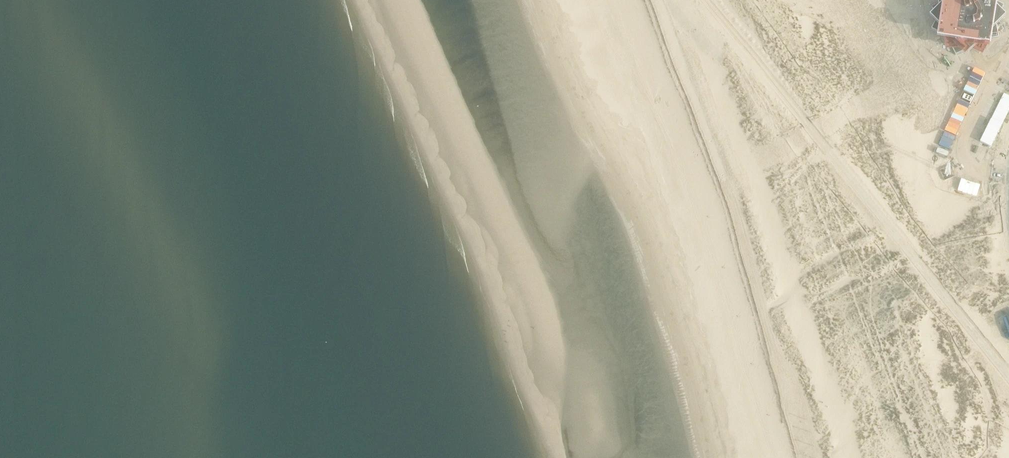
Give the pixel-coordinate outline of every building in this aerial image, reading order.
[(929,19),(934,24),(931,31),(938,34),(936,41),(944,42),(945,50),(952,49),(956,55),(962,52),(967,57),(973,52),(979,55),(983,49),(990,50),(991,42),(998,41),(997,34),(998,33),(1001,32),(1004,31),(1000,24),(1006,19),(1001,13),(1004,7),(997,4),(998,0),(937,0),(938,4),(931,7),(934,14),(929,19)] [(956,106),(944,130),(955,135),(985,74),(974,69),(956,106)]
